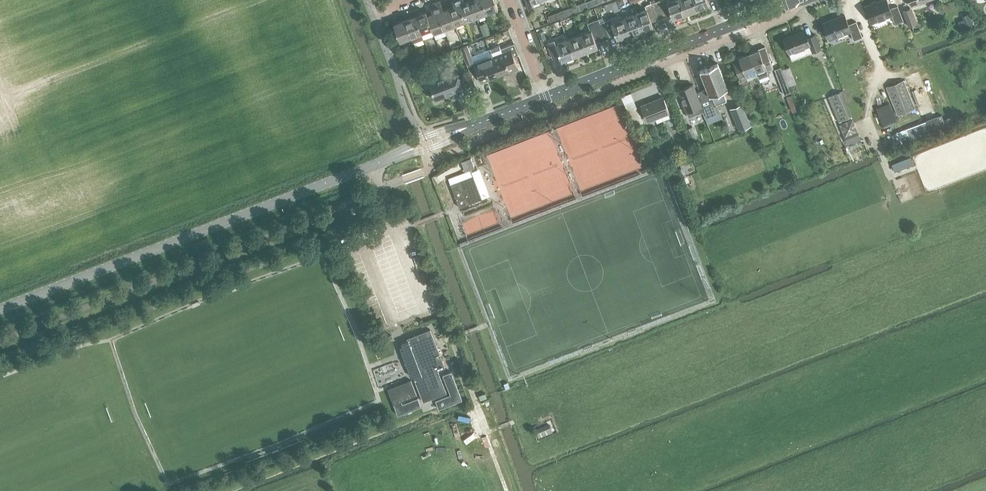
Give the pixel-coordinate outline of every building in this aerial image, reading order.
[(444,29),(455,25),(448,7),(443,9),(440,0),(434,2),(444,29)] [(454,5),(448,7),(455,25),(465,21),(458,0),(452,0),(454,5)] [(465,0),(458,0),(465,21),(476,17),(470,0),(467,0),(465,1),(465,0)] [(476,17),(487,13),(482,0),(470,0),(476,17)] [(487,13),(498,8),(495,0),(482,0),(487,13)] [(545,0),(526,0),(529,9),(530,9),(530,8),(532,3),(539,0),(541,4),(542,4),(546,3),(545,0)] [(658,19),(664,16),(658,0),(652,3),(658,19)] [(684,14),(679,0),(669,0),(666,1),(666,0),(658,0),(664,16),(671,14),(672,18),(684,14)] [(684,14),(696,9),(693,0),(679,0),(684,14)] [(696,9),(709,5),(707,0),(693,0),(696,9)] [(887,0),(881,0),(865,6),(872,23),(892,15),(895,24),(903,20),(897,5),(890,8),(887,0)] [(432,29),(433,33),(444,29),(434,2),(429,4),(433,13),(428,15),(427,15),(432,29)] [(651,21),(658,19),(652,3),(644,5),(646,9),(634,13),(641,30),(653,26),(651,21)] [(572,7),(574,12),(580,10),(578,4),(572,7)] [(568,15),(574,12),(572,7),(566,9),(568,15)] [(908,26),(917,23),(911,7),(902,11),(908,26)] [(421,33),(422,33),(432,29),(427,15),(428,15),(426,11),(420,13),(418,8),(413,10),(421,33)] [(424,38),(422,33),(421,33),(413,10),(408,12),(410,17),(404,19),(411,37),(413,42),(424,38)] [(551,21),(557,19),(554,13),(548,15),(551,21)] [(629,35),(641,30),(634,13),(623,18),(629,35)] [(963,16),(964,19),(959,21),(962,28),(974,24),(970,13),(963,16)] [(848,24),(844,14),(823,22),(830,40),(851,32),(854,40),(862,37),(856,21),(848,24)] [(411,37),(404,19),(399,21),(397,16),(391,18),(400,41),(411,37)] [(590,30),(579,35),(585,51),(598,46),(596,42),(602,40),(596,24),(600,22),(599,18),(587,23),(590,30)] [(618,39),(629,35),(623,18),(611,22),(610,18),(602,21),(608,37),(616,34),(618,39)] [(596,24),(602,40),(608,37),(602,21),(600,22),(596,24)] [(807,37),(804,30),(783,38),(789,54),(809,46),(812,52),(821,49),(815,34),(807,37)] [(573,56),(585,51),(579,35),(567,39),(573,56)] [(562,60),(573,56),(567,39),(556,44),(554,40),(547,43),(553,58),(560,56),(562,60)] [(499,44),(489,48),(492,56),(499,73),(509,70),(509,71),(518,68),(514,55),(519,53),(515,42),(501,48),(499,44)] [(474,61),(468,44),(460,47),(466,63),(474,61)] [(749,53),(756,72),(766,68),(767,71),(774,68),(766,47),(759,49),(749,53)] [(739,58),(733,60),(741,81),(747,79),(748,80),(758,76),(756,72),(749,53),(738,57),(739,58)] [(489,77),(499,74),(492,56),(473,63),(481,82),(490,78),(489,77)] [(693,84),(678,90),(688,117),(703,112),(705,118),(716,113),(713,106),(727,100),(723,90),(728,88),(728,87),(718,63),(700,70),(707,88),(696,92),(693,84)] [(782,89),(788,86),(781,66),(774,69),(782,89)] [(435,100),(452,93),(451,91),(462,86),(456,70),(442,75),(443,78),(429,83),(435,100)] [(898,115),(915,108),(904,79),(886,86),(898,115)] [(837,120),(838,122),(842,120),(852,116),(841,91),(828,97),(838,120),(837,120)] [(792,94),(787,96),(792,112),(798,110),(792,94)] [(647,121),(669,112),(663,97),(641,105),(647,121)] [(884,127),(896,122),(897,122),(896,120),(889,102),(876,108),(884,127)] [(739,129),(750,124),(742,104),(731,108),(739,129)] [(903,139),(898,140),(898,141),(899,145),(900,146),(908,144),(909,143),(909,144),(911,143),(910,141),(910,140),(945,127),(940,115),(926,120),(926,122),(921,125),(911,128),(913,131),(908,133),(902,135),(903,139)] [(946,126),(954,123),(952,117),(944,119),(946,126)] [(844,136),(856,131),(851,119),(839,123),(844,136)] [(691,140),(697,138),(692,126),(686,128),(691,140)] [(461,161),(465,170),(474,167),(471,157),(461,161)] [(677,170),(681,178),(686,176),(683,167),(677,170)] [(459,181),(450,184),(459,207),(482,198),(473,175),(459,181)] [(401,343),(402,346),(400,346),(411,377),(413,376),(423,401),(447,392),(438,370),(445,367),(430,329),(407,338),(408,340),(401,343)] [(450,394),(435,400),(439,408),(461,399),(451,371),(443,374),(450,394)] [(411,379),(388,389),(393,404),(394,406),(397,414),(399,414),(420,405),(418,398),(417,397),(403,403),(402,400),(417,394),(411,379)] [(549,422),(542,425),(547,435),(553,433),(549,422)]
